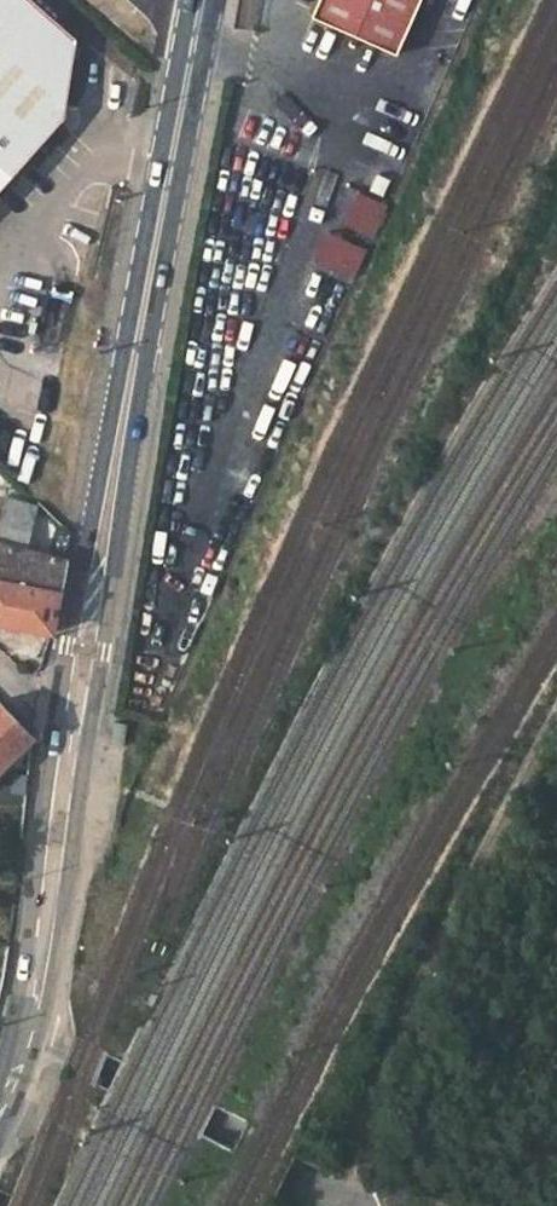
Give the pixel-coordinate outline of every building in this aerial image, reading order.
[(76,39),(32,0),(0,0),(0,189),(63,118),(76,39)] [(418,0),(317,0),(311,12),(395,51),(418,0)] [(340,225),(372,238),(386,204),(355,191),(340,225)] [(320,231),(308,260),(353,278),(364,248),(320,231)] [(0,516),(0,622),(51,633),(65,561),(25,551),(36,509),(34,507),(0,498),(0,499),(0,507),(5,508),(4,513),(1,512),(0,516)] [(33,738),(0,703),(0,769),(33,738)]
